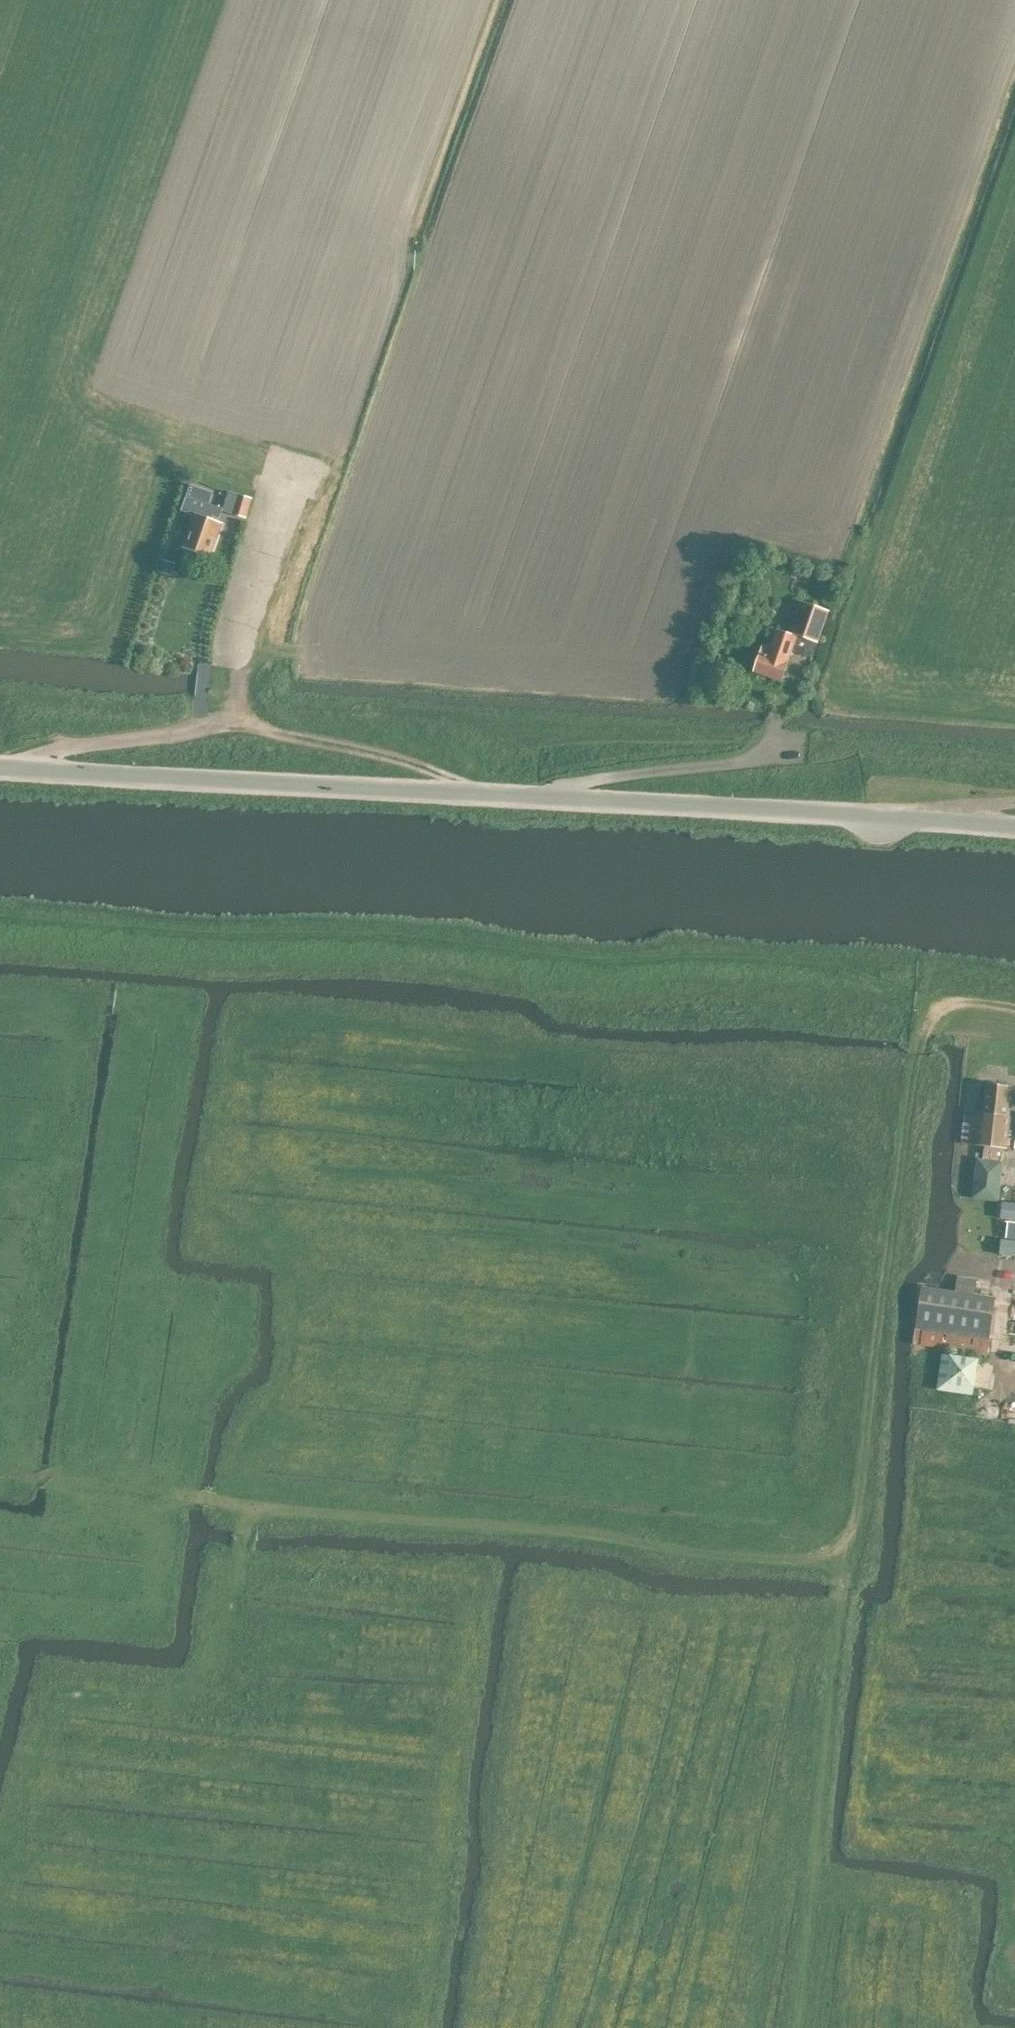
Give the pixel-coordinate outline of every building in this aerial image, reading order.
[(183,545),(210,555),(221,522),(218,521),(223,505),(209,501),(213,490),(191,482),(187,493),(181,509),(195,514),(183,545)] [(233,512),(246,516),(251,497),(238,493),(233,512)] [(754,670),(781,679),(791,648),(813,655),(828,608),(801,599),(790,631),(777,627),(771,645),(763,642),(754,670)] [(984,1144),(983,1158),(977,1157),(972,1195),(996,1198),(1001,1160),(1000,1160),(1002,1146),(1005,1147),(1009,1114),(1005,1114),(1009,1084),(986,1082),(982,1111),(979,1110),(978,1115),(964,1114),(961,1141),(984,1144)] [(1000,1216),(1014,1217),(1014,1201),(1001,1200),(1000,1216)] [(1014,1251),(1014,1220),(1007,1220),(1005,1236),(1004,1250),(1014,1251)] [(994,1296),(974,1293),(976,1277),(956,1274),(954,1290),(920,1285),(912,1342),(986,1352),(988,1337),(994,1296)] [(936,1388),(972,1394),(978,1357),(942,1351),(936,1388)]
